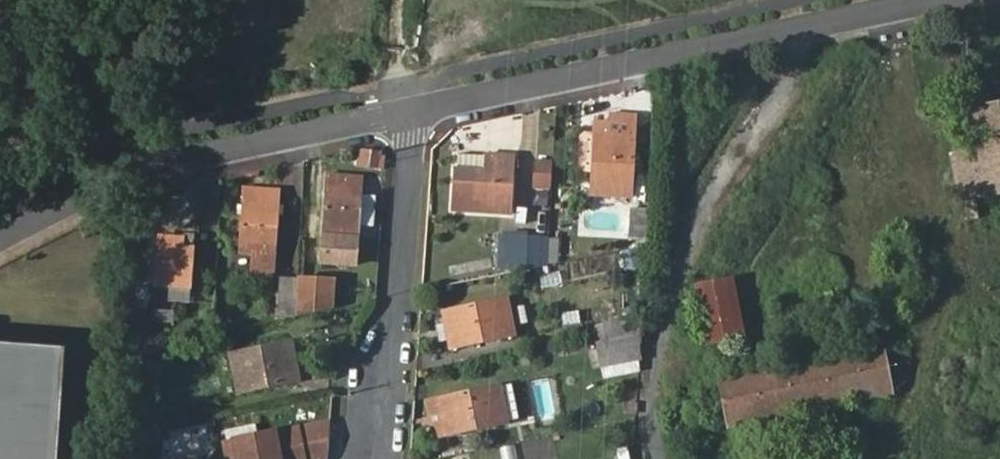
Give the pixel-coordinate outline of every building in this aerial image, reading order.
[(978,150),(986,189),(968,193),(960,153),(951,155),(964,220),(977,217),(974,198),(999,193),(999,103),(971,109),(978,150)] [(610,135),(595,134),(592,168),(590,195),(630,198),(635,116),(610,114),(610,122),(610,135)] [(595,122),(595,134),(610,135),(610,122),(595,122)] [(581,167),(592,168),(595,134),(584,133),(578,136),(576,163),(581,167)] [(354,165),(383,168),(385,150),(356,147),(354,165)] [(457,154),(454,209),(510,212),(513,157),(457,154)] [(551,189),(553,159),(533,158),(531,188),(551,189)] [(328,172),(324,235),(358,238),(360,198),(362,174),(328,172)] [(140,201),(140,209),(148,209),(148,200),(140,201)] [(241,253),(274,255),(278,214),(266,214),(267,204),(245,203),(241,253)] [(628,241),(645,242),(648,210),(630,210),(628,241)] [(171,287),(189,288),(193,248),(181,246),(182,238),(159,235),(159,236),(155,285),(171,287)] [(527,266),(528,236),(524,236),(500,235),(498,266),(527,266)] [(147,284),(155,285),(159,236),(151,236),(147,284)] [(547,237),(528,236),(527,266),(546,262),(547,237)] [(585,256),(599,253),(600,240),(586,239),(585,256)] [(280,277),(277,309),(293,310),(296,278),(280,277)] [(297,316),(314,312),(316,279),(298,278),(297,316)] [(316,279),(314,312),(333,309),(335,280),(316,279)] [(702,285),(713,342),(736,337),(725,280),(702,285)] [(149,285),(131,284),(128,307),(147,308),(149,285)] [(188,302),(189,288),(171,287),(170,301),(188,302)] [(444,313),(452,349),(514,334),(506,299),(444,313)] [(153,310),(152,330),(171,331),(173,311),(153,310)] [(606,340),(640,332),(641,316),(602,323),(606,340)] [(600,367),(639,359),(639,356),(640,336),(640,332),(606,340),(594,342),(600,367)] [(0,342),(0,458),(54,458),(62,346),(0,342)] [(230,355),(238,392),(299,379),(291,342),(230,355)] [(719,375),(728,425),(890,393),(881,342),(719,375)] [(428,399),(435,436),(507,422),(501,385),(428,399)] [(290,458),(324,458),(329,458),(331,420),(284,430),(290,458)] [(226,458),(290,458),(284,430),(222,442),(226,458)] [(213,442),(166,442),(166,458),(213,458),(213,442)]
